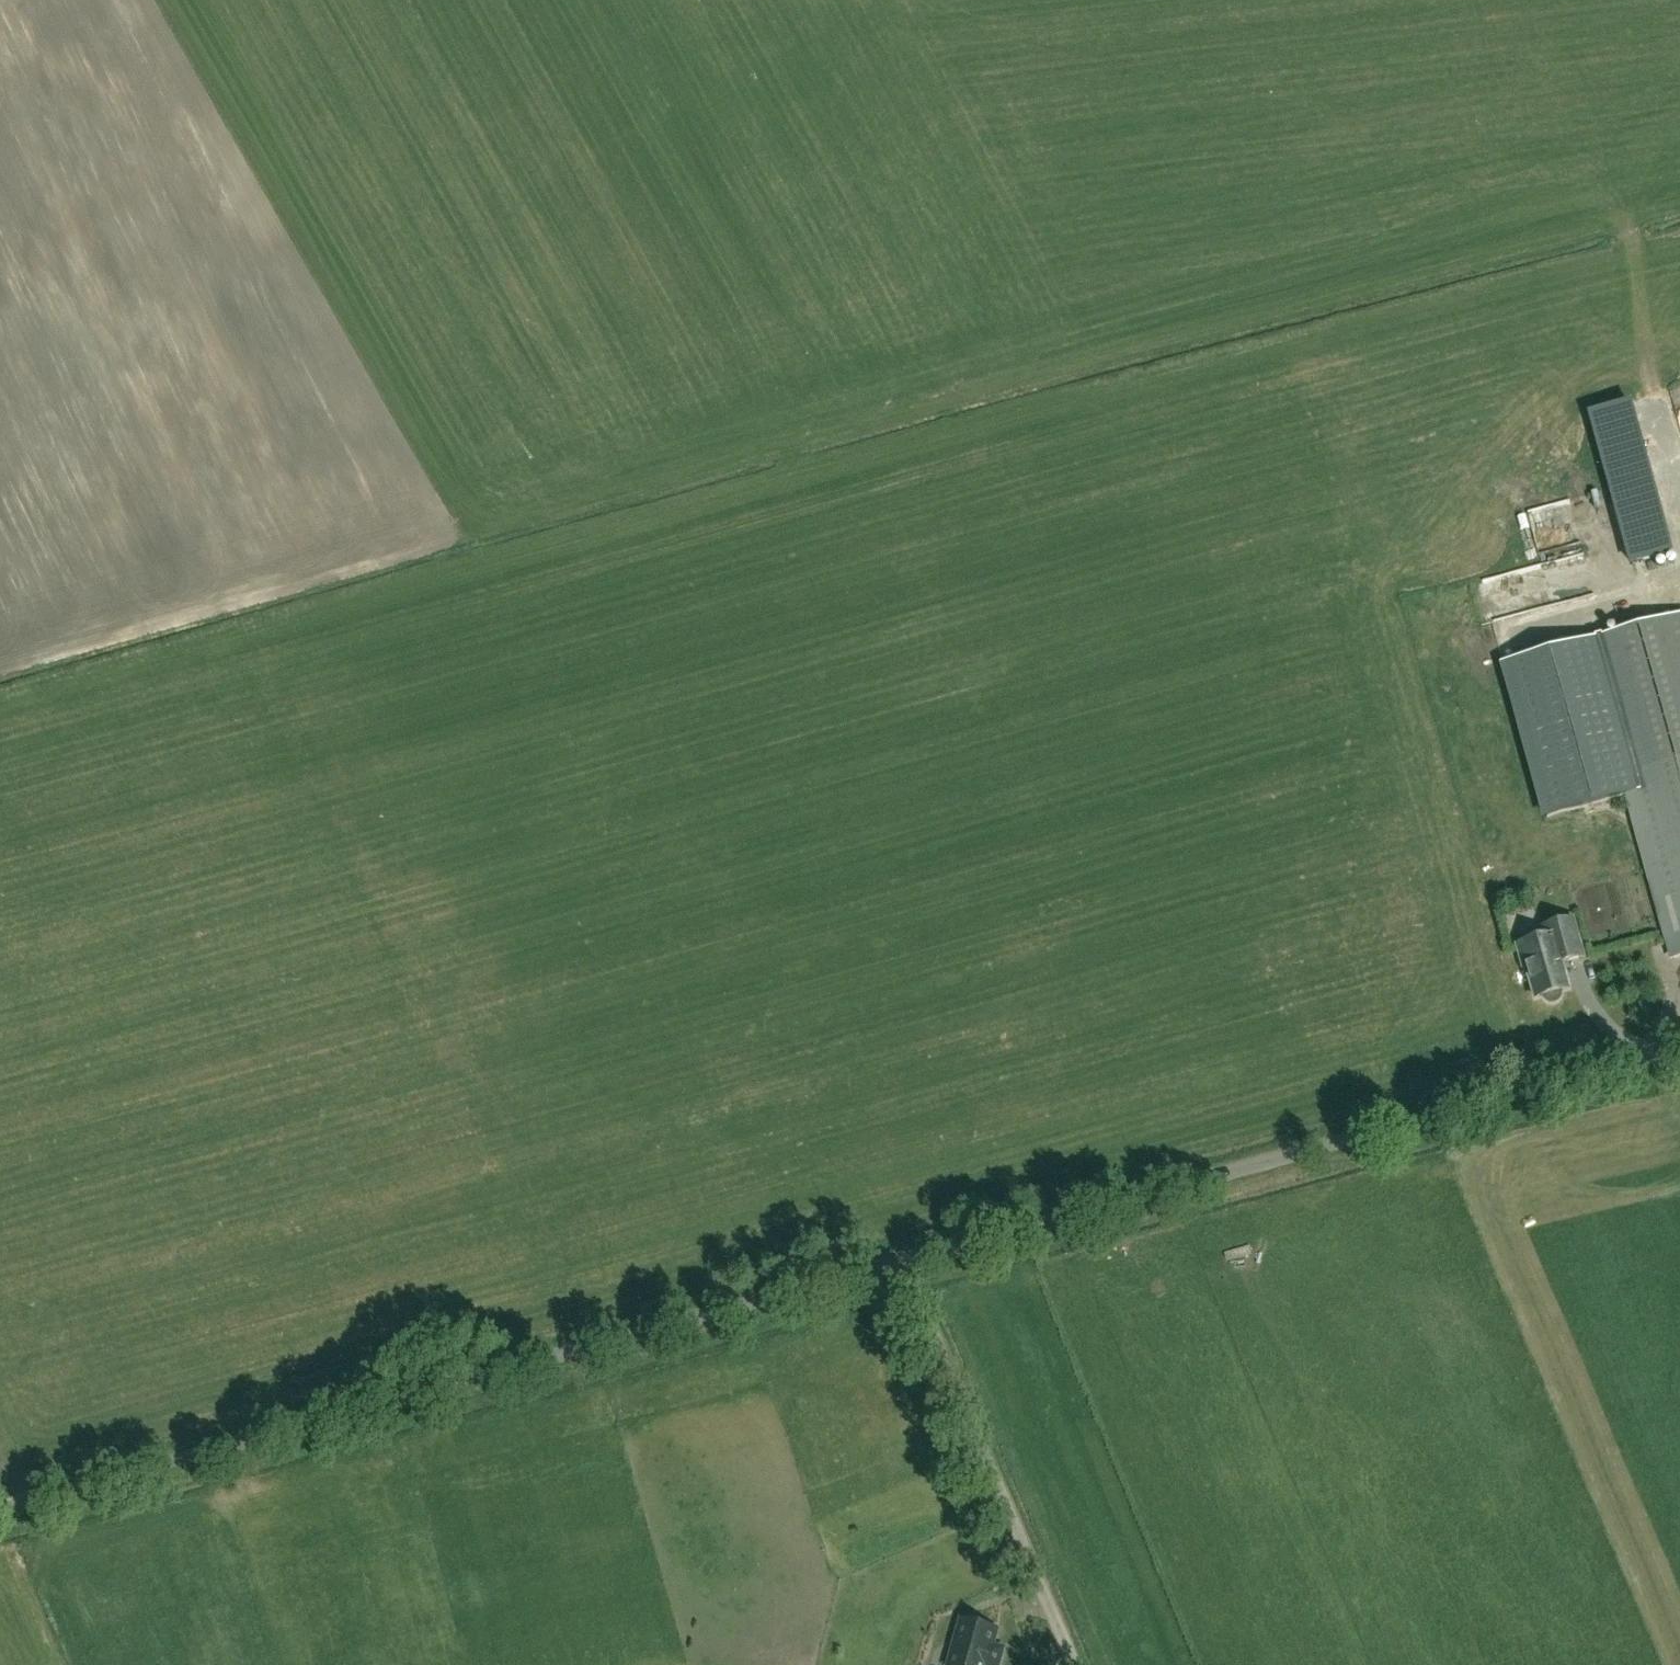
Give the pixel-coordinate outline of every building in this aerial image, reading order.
[(1674,553),(1650,466),(1606,478),(1630,565),(1674,553)] [(1596,585),(1581,590),(1586,605),(1601,599),(1596,585)] [(1479,620),(1483,633),(1501,627),(1497,614),(1479,620)] [(1675,959),(1679,958),(1679,614),(1501,663),(1544,819),(1630,796),(1675,959)] [(1569,989),(1562,963),(1584,957),(1574,922),(1543,931),(1545,940),(1518,948),(1524,971),(1528,970),(1536,998),(1544,996),(1545,999),(1548,1002),(1551,1003),(1555,1002),(1558,1001),(1561,998),(1562,994),(1561,991),(1569,989)] [(1006,1647),(996,1644),(1000,1628),(960,1617),(946,1664),(1001,1664),(1006,1647)]
